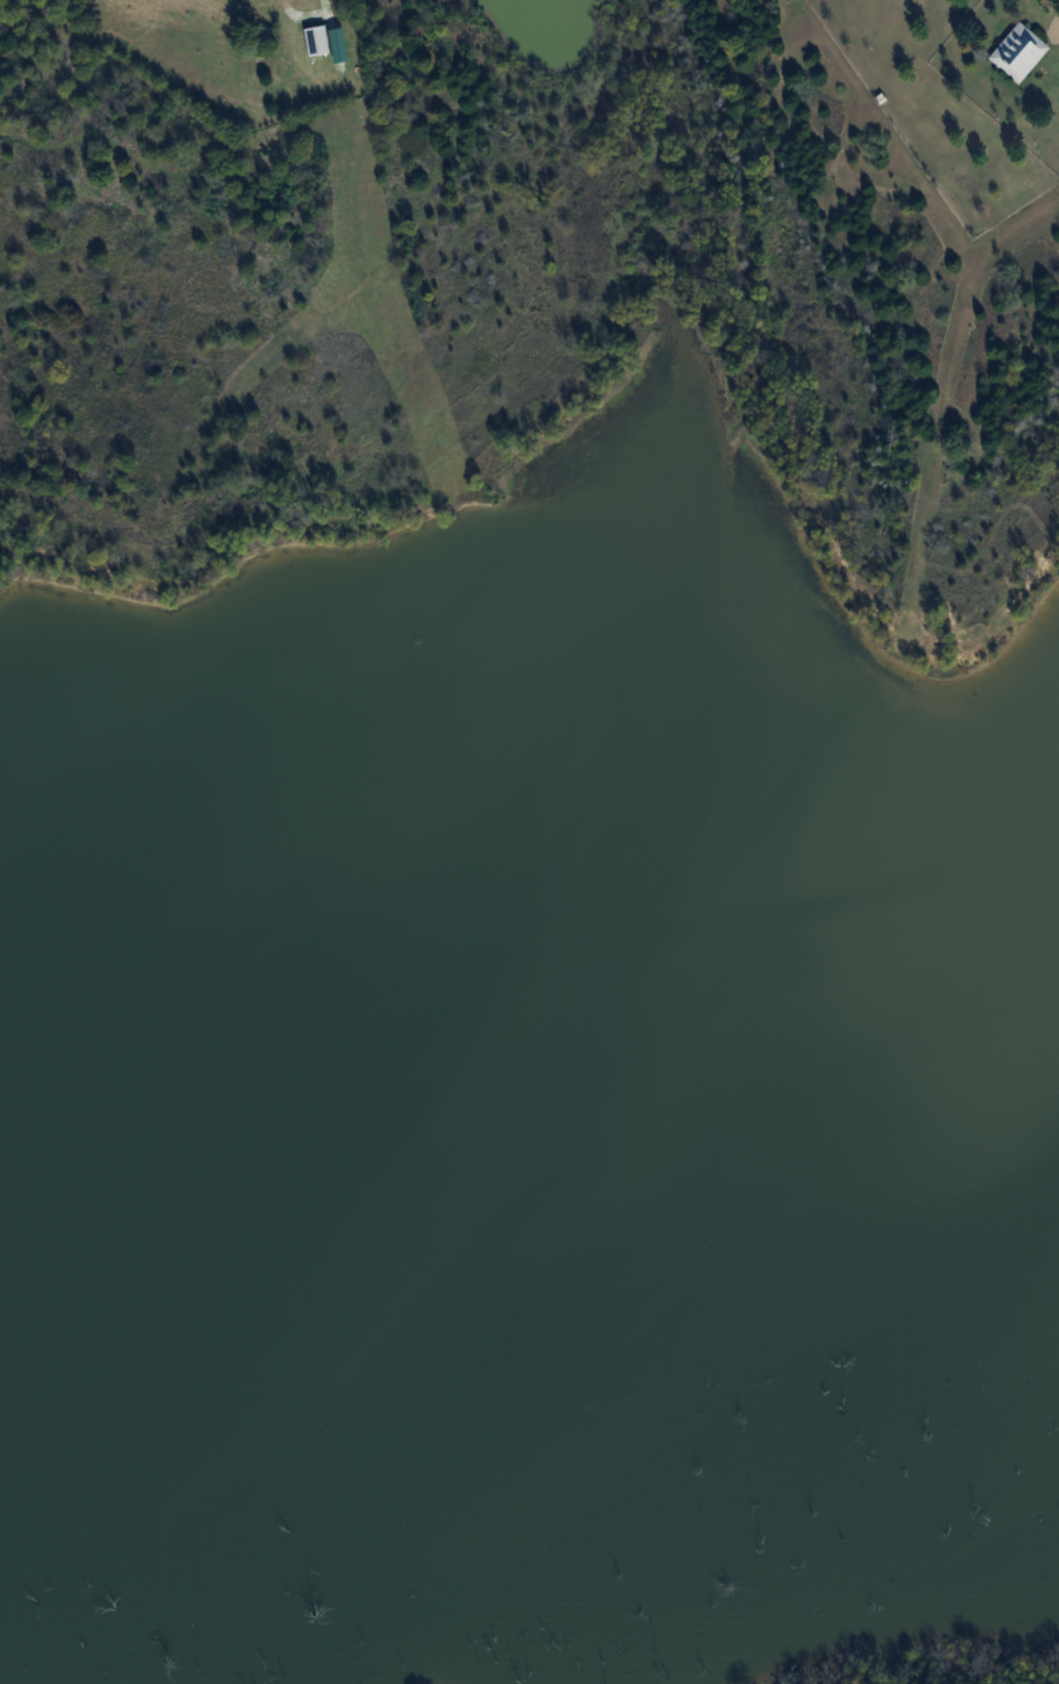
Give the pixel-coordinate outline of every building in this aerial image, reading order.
[(1013,15),(982,53),(1013,79),(1045,42),(1013,15)] [(297,23),(302,54),(325,48),(320,19),(297,23)] [(275,44),(277,29),(260,26),(258,42),(275,44)]
